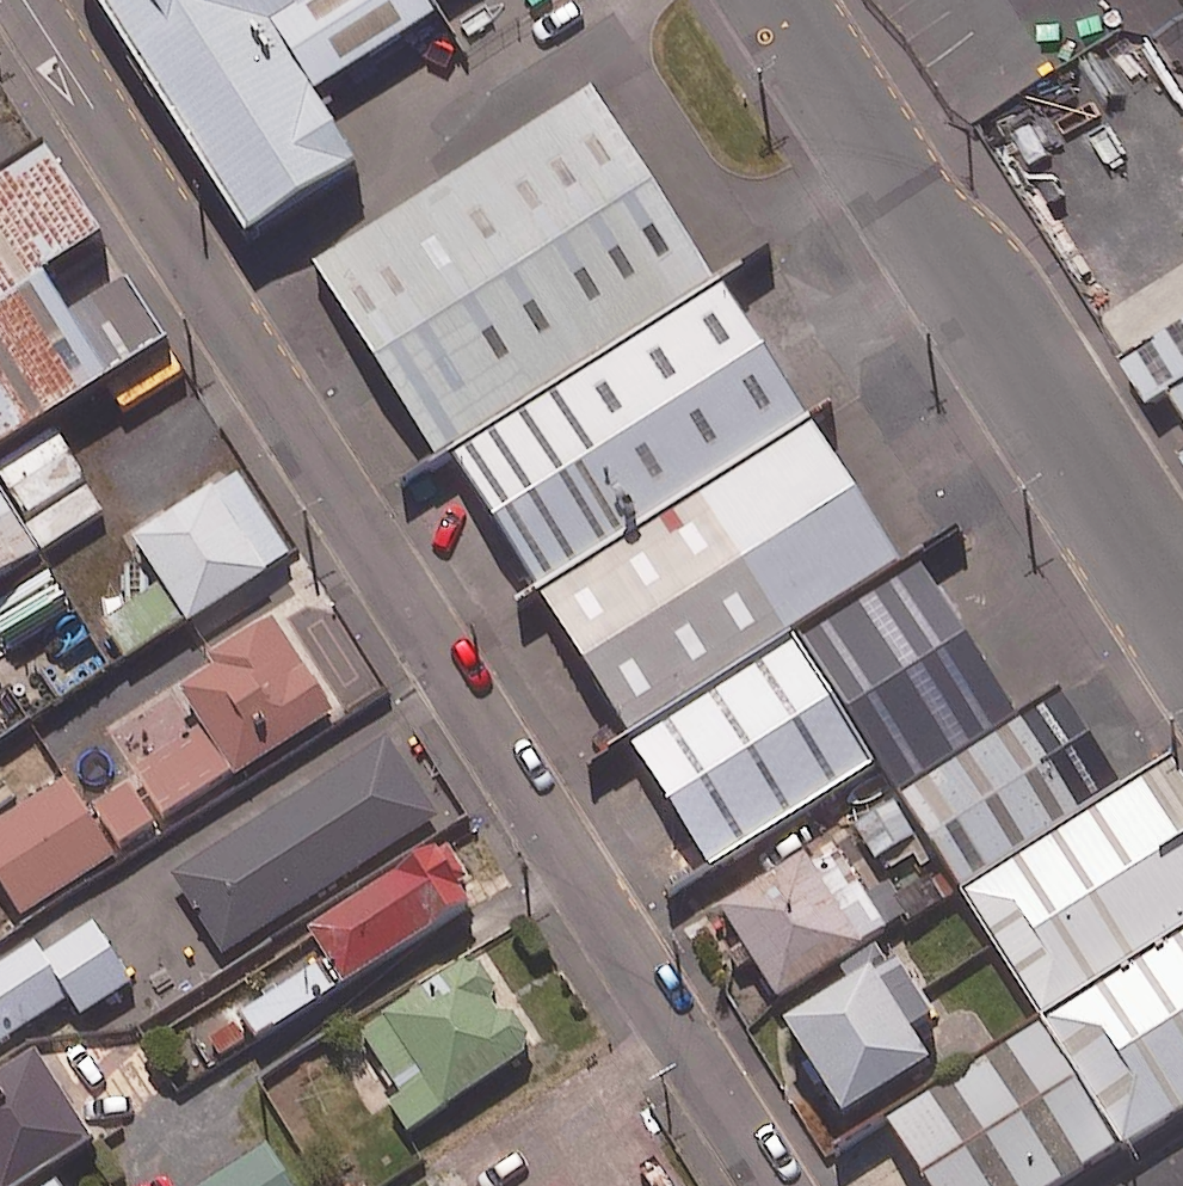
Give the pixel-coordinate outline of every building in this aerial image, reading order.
[(250,232),(358,162),(310,88),(436,7),(432,0),(101,0),(250,232)] [(461,459),(722,296),(597,96),(319,269),(444,470),(461,459)] [(54,430),(175,355),(130,283),(71,320),(53,291),(111,254),(50,156),(0,187),(0,464),(54,430)] [(722,296),(461,459),(554,608),(823,440),(763,344),(730,291),(722,296)] [(1182,398),(1182,323),(1122,361),(1156,415),(1182,398)] [(0,464),(0,494),(40,558),(44,556),(107,516),(54,430),(0,464)] [(805,641),(908,577),(823,440),(554,608),(604,688),(637,746),(805,641)] [(162,583),(192,629),(294,564),(239,478),(137,543),(162,583)] [(0,494),(0,595),(45,567),(40,558),(0,494)] [(905,790),(1021,719),(925,568),(909,578),(908,577),(805,641),(885,770),(891,766),(905,790)] [(55,579),(0,611),(0,632),(14,655),(78,618),(55,579)] [(192,629),(162,583),(101,622),(131,669),(192,629)] [(278,623),(213,665),(219,675),(183,698),(204,732),(234,778),(239,786),(341,723),(278,623)] [(885,770),(805,641),(637,746),(643,756),(717,875),(885,770)] [(971,894),(1124,792),(1063,694),(1021,719),(905,790),(971,894)] [(204,732),(136,774),(166,821),(234,778),(204,732)] [(442,827),(393,746),(177,878),(226,959),(442,827)] [(1182,942),(1182,776),(1176,766),(1124,792),(971,894),(1052,1024),(1182,942)] [(67,782),(0,827),(0,886),(26,924),(119,861),(67,782)] [(157,830),(132,791),(98,812),(123,852),(157,830)] [(919,845),(896,802),(854,825),(878,868),(919,845)] [(714,917),(748,971),(759,965),(783,1003),(892,935),(833,842),(714,917)] [(480,914),(447,859),(317,938),(350,992),(480,914)] [(97,929),(46,962),(38,949),(0,974),(0,1051),(75,1003),(87,1022),(136,989),(97,929)] [(1052,1024),(1055,1029),(1131,1151),(1182,1119),(1182,942),(1052,1024)] [(838,986),(845,997),(793,1030),(856,1132),(940,1080),(919,1046),(943,1031),(906,973),(894,980),(881,959),(838,986)] [(524,1013),(512,1020),(479,965),(359,1035),(416,1131),(532,1063),(548,1054),(524,1013)] [(323,967),(241,1020),(260,1051),(343,998),(323,967)] [(1055,1029),(896,1127),(933,1185),(1076,1185),(1131,1151),(1055,1029)] [(43,1062),(0,1090),(0,1185),(44,1185),(99,1151),(43,1062)] [(209,1185),(294,1185),(271,1148),(209,1185)]
